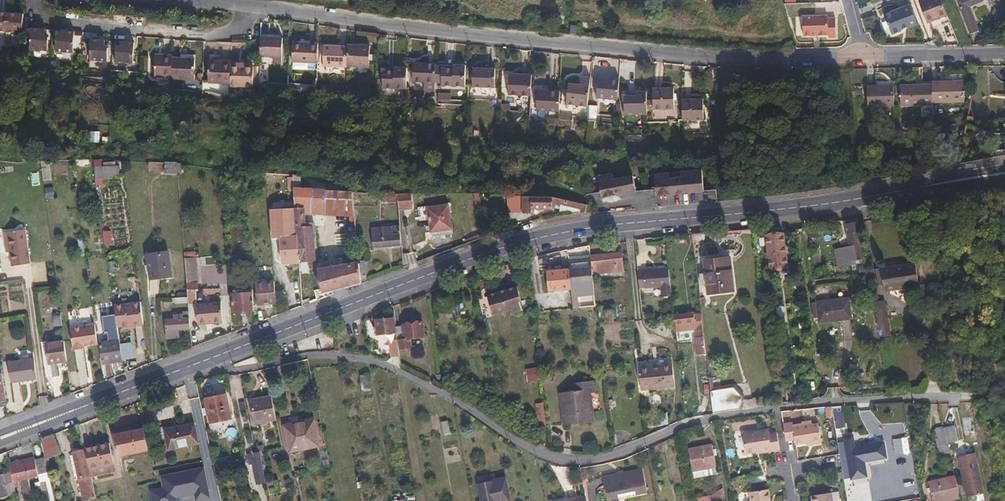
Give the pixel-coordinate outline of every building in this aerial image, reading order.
[(940,0),(916,0),(924,21),(945,12),(940,0)] [(983,0),(956,0),(968,31),(975,28),(968,8),(983,1),(983,0)] [(916,25),(907,3),(881,14),(888,35),(898,31),(897,30),(906,27),(907,28),(916,25)] [(17,33),(18,14),(2,13),(2,32),(17,33)] [(801,15),(801,35),(827,34),(827,14),(801,15)] [(43,52),(43,38),(40,38),(40,30),(26,28),(25,52),(43,52)] [(69,53),(69,32),(55,31),(55,38),(52,38),(52,53),(69,53)] [(103,63),(103,49),(100,49),(100,42),(86,40),(85,62),(103,63)] [(277,62),(277,42),(255,42),(254,62),(277,62)] [(129,64),(129,44),(116,43),(115,50),(112,50),(112,63),(129,64)] [(312,67),(313,47),(288,47),(287,67),(312,67)] [(365,71),(365,49),(343,49),(343,50),(343,70),(365,71)] [(343,70),(343,50),(319,50),(319,71),(343,71),(343,70)] [(168,78),(168,59),(168,56),(151,56),(151,78),(168,78)] [(190,80),(190,59),(168,59),(168,78),(168,79),(190,80)] [(226,84),(226,66),(226,62),(205,62),(204,84),(226,84)] [(431,84),(431,72),(431,65),(409,65),(408,84),(431,84)] [(248,87),(248,66),(226,66),(226,84),(226,86),(248,87)] [(461,91),(461,68),(448,69),(448,72),(438,73),(438,84),(438,90),(461,91)] [(402,92),(402,70),(390,69),(390,74),(379,74),(379,92),(402,92)] [(490,71),(468,71),(468,90),(490,90),(490,71)] [(617,97),(619,76),(598,74),(596,96),(617,97)] [(528,97),(528,75),(505,75),(505,97),(528,97)] [(586,105),(589,76),(580,75),(579,84),(567,83),(566,103),(586,105)] [(897,85),(897,106),(930,104),(930,102),(961,100),(961,79),(942,80),(936,80),(929,80),(928,83),(897,85)] [(674,103),(674,83),(652,82),(652,103),(674,103)] [(864,108),(891,107),(890,85),(864,86),(864,108)] [(557,112),(557,91),(534,91),(534,112),(557,112)] [(646,115),(647,92),(636,92),(636,94),(636,96),(623,96),(623,115),(646,115)] [(703,115),(703,95),(681,95),(681,115),(703,115)] [(971,140),(968,139),(969,132),(963,131),(961,146),(969,148),(971,140)] [(120,167),(102,167),(102,160),(95,160),(95,185),(106,185),(106,178),(120,178),(120,167)] [(177,173),(177,161),(149,161),(149,174),(177,173)] [(702,186),(701,169),(679,170),(680,175),(668,176),(667,171),(652,172),(654,194),(681,192),(681,188),(702,186)] [(594,174),(597,195),(632,190),(630,174),(610,177),(609,171),(594,174)] [(353,217),(351,191),(297,188),(291,188),(292,205),(293,206),(300,206),(300,214),(353,217)] [(397,201),(396,193),(383,193),(383,201),(397,201)] [(408,204),(407,194),(397,194),(398,204),(408,204)] [(551,207),(552,202),(577,207),(577,211),(586,210),(587,203),(552,196),(523,195),(523,207),(551,207)] [(293,206),(292,205),(269,206),(271,235),(279,234),(281,261),(297,260),(297,259),(293,206)] [(312,258),(309,224),(301,225),(300,214),(300,206),(293,206),(297,259),(312,258)] [(451,232),(450,208),(429,209),(430,233),(442,233),(449,232),(451,232)] [(400,244),(398,225),(370,226),(370,244),(400,244)] [(863,262),(857,227),(846,229),(849,252),(846,253),(848,265),(863,262)] [(28,263),(24,228),(5,231),(8,248),(10,265),(28,263)] [(782,235),(766,236),(770,275),(778,274),(778,267),(786,267),(782,235)] [(170,274),(169,251),(150,252),(152,278),(161,277),(161,275),(170,274)] [(593,256),(595,275),(623,272),(621,254),(593,256)] [(727,276),(725,260),(719,260),(719,259),(717,259),(716,260),(712,261),(708,261),(708,260),(706,260),(706,266),(703,267),(703,271),(701,271),(702,274),(703,274),(704,282),(703,283),(704,285),(706,283),(708,283),(710,293),(709,295),(710,296),(711,296),(712,295),(722,294),(723,295),(725,293),(724,292),(723,285),(730,285),(730,286),(732,286),(732,282),(734,281),(734,279),(732,277),(732,274),(729,274),(729,276),(727,276)] [(844,270),(842,259),(835,260),(837,270),(844,270)] [(359,278),(357,260),(318,266),(320,289),(359,278)] [(594,283),(591,261),(567,264),(568,269),(570,286),(594,283)] [(570,286),(568,269),(547,271),(549,292),(570,290),(570,286)] [(908,291),(904,270),(882,274),(886,295),(908,291)] [(648,273),(649,289),(661,288),(660,272),(648,273)] [(274,300),(272,279),(264,280),(255,280),(256,302),(274,300)] [(195,294),(194,287),(196,287),(196,281),(186,282),(187,295),(195,294)] [(514,307),(523,305),(519,283),(488,290),(492,309),(513,304),(514,307)] [(865,284),(856,285),(857,293),(866,291),(865,284)] [(253,309),(252,290),(231,291),(232,310),(253,309)] [(222,321),(220,299),(195,301),(196,323),(222,321)] [(141,321),(138,300),(112,303),(115,325),(120,325),(120,328),(128,327),(128,323),(134,322),(141,321)] [(848,303),(814,304),(815,325),(847,325),(848,303)] [(784,325),(782,305),(774,306),(776,325),(784,325)] [(889,318),(886,306),(879,308),(882,320),(889,318)] [(696,326),(694,309),(674,312),(675,321),(687,320),(688,326),(696,326)] [(189,326),(188,315),(165,317),(165,335),(177,334),(177,326),(189,326)] [(391,316),(374,317),(376,334),(392,333),(391,316)] [(424,336),(422,321),(413,322),(413,320),(408,320),(408,323),(402,324),(402,326),(395,327),(397,341),(399,341),(400,349),(412,348),(411,338),(424,336)] [(96,341),(93,321),(68,324),(71,347),(83,345),(83,343),(96,341)] [(705,344),(704,333),(695,334),(696,346),(705,344)] [(64,357),(62,337),(44,339),(46,359),(64,357)] [(120,359),(117,339),(98,342),(100,361),(120,359)] [(398,359),(396,340),(388,340),(390,360),(398,359)] [(34,379),(31,357),(5,361),(9,383),(34,379)] [(674,386),(671,363),(637,367),(640,389),(674,386)] [(697,376),(700,397),(711,395),(708,375),(697,376)] [(575,390),(558,393),(559,404),(563,404),(566,425),(592,422),(589,392),(594,392),(592,380),(574,382),(575,390)] [(278,420),(274,396),(253,400),(257,423),(278,420)] [(234,421),(229,397),(208,401),(213,425),(234,421)] [(721,412),(720,406),(720,404),(713,405),(714,413),(721,412)] [(650,428),(659,427),(658,418),(649,419),(650,428)] [(305,452),(300,426),(316,423),(316,419),(285,424),(290,454),(305,452)] [(823,441),(820,420),(813,421),(802,422),(802,420),(793,421),(792,419),(782,420),(785,438),(795,437),(795,441),(806,440),(806,439),(813,439),(813,442),(823,441)] [(322,449),(316,423),(300,426),(305,452),(322,449)] [(200,444),(196,425),(167,432),(170,451),(200,444)] [(956,440),(953,425),(943,427),(946,442),(956,440)] [(779,446),(776,428),(768,430),(767,426),(742,430),(744,450),(754,448),(762,447),(762,449),(779,446)] [(946,442),(943,427),(933,430),(938,453),(948,451),(946,442)] [(151,450),(147,430),(116,436),(120,456),(151,450)] [(64,454),(56,435),(42,440),(47,457),(47,459),(64,454)] [(858,439),(844,441),(850,479),(867,476),(864,463),(888,458),(885,443),(860,448),(858,439)] [(115,464),(111,445),(88,450),(91,470),(115,464)] [(712,452),(711,447),(688,452),(692,474),(703,472),(716,469),(713,458),(712,452)] [(88,450),(75,453),(85,500),(90,500),(97,499),(91,470),(88,450)] [(262,454),(254,455),(259,486),(267,485),(262,454)] [(50,473),(47,459),(47,457),(36,460),(37,462),(40,475),(50,473)] [(40,475),(37,462),(12,469),(13,475),(15,483),(22,481),(27,500),(34,498),(30,479),(40,476),(40,475)] [(160,475),(163,487),(150,489),(153,500),(176,500),(175,498),(195,494),(196,500),(198,500),(211,498),(204,467),(160,475)] [(602,476),(606,500),(608,500),(647,494),(643,468),(602,476)] [(717,478),(716,469),(703,472),(704,480),(717,478)] [(959,472),(963,496),(972,494),(973,500),(978,500),(981,500),(975,469),(959,472)] [(15,483),(13,475),(7,477),(5,475),(0,477),(0,494),(2,500),(18,496),(17,494),(18,494),(15,483)] [(480,481),(483,500),(506,500),(510,500),(507,475),(496,477),(496,478),(480,481)] [(954,476),(927,482),(931,500),(944,500),(959,498),(954,476)] [(768,486),(749,489),(750,499),(751,500),(770,500),(768,486)] [(830,490),(810,493),(812,500),(832,500),(830,490)]
